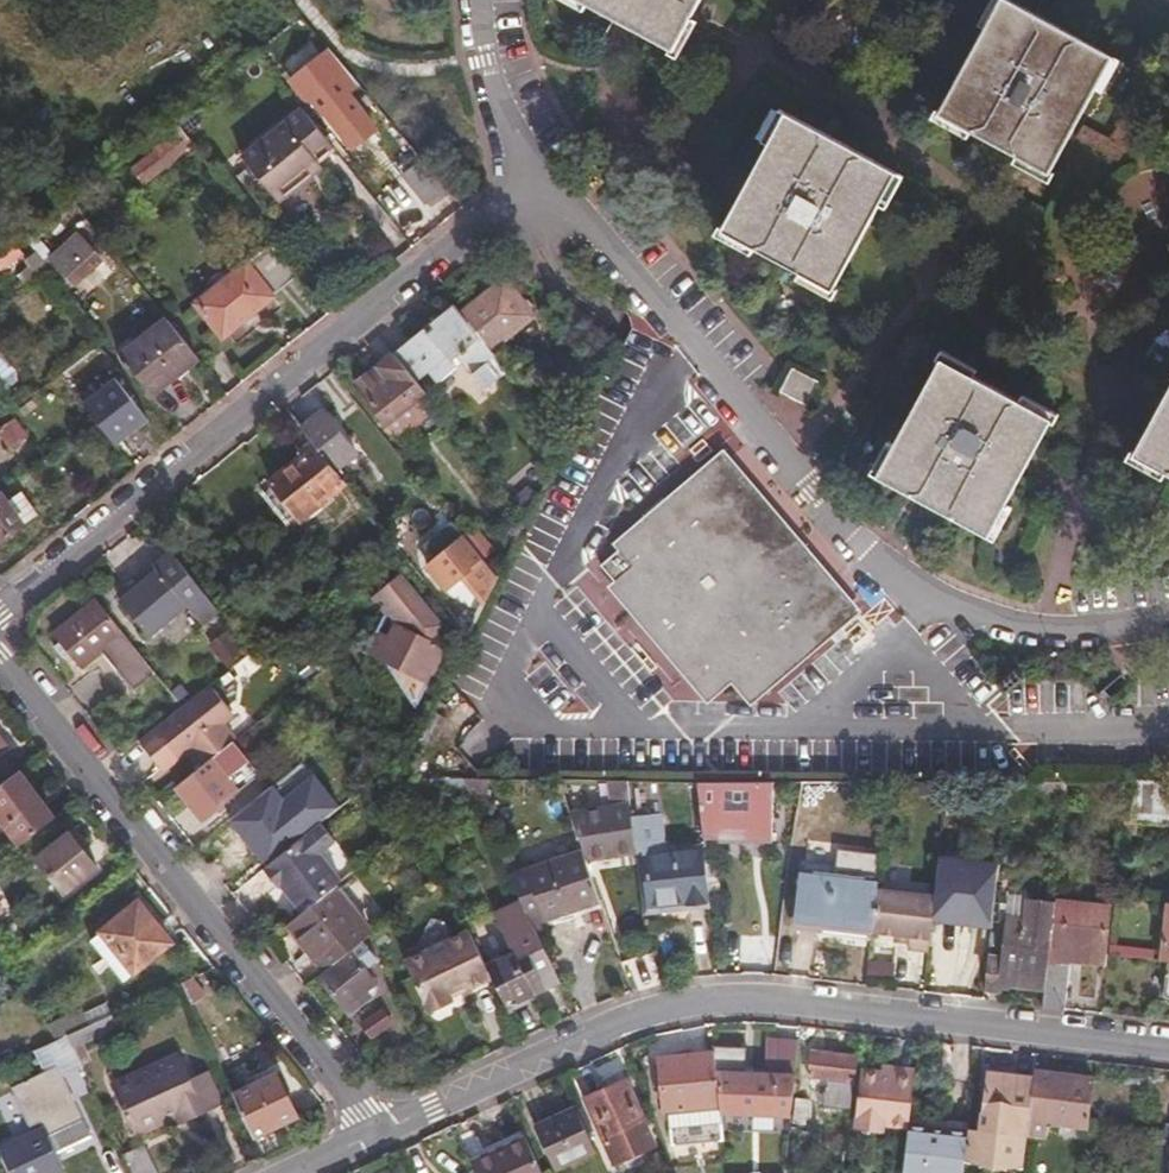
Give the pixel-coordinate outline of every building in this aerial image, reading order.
[(719,0),(582,0),(684,58),(719,0)] [(1125,74),(1019,11),(955,126),(1062,188),(1125,74)] [(358,85),(343,69),(336,75),(321,57),(288,83),(304,102),(309,98),(322,114),(358,85)] [(183,120),(178,112),(170,118),(177,125),(183,120)] [(334,152),(303,112),(238,161),(257,186),(264,180),(282,202),(310,179),(306,175),(300,169),(310,162),(315,168),(334,152)] [(140,159),(134,164),(124,172),(135,187),(179,153),(184,159),(197,149),(177,125),(170,118),(132,148),(140,159)] [(848,303),(913,188),(803,126),(738,240),(848,303)] [(132,148),(125,153),(134,164),(140,159),(132,148)] [(444,188),(422,161),(399,178),(422,206),(444,188)] [(306,175),(315,168),(310,162),(300,169),(306,175)] [(264,180),(257,186),(275,207),(282,202),(264,180)] [(76,232),(48,255),(67,278),(89,262),(93,267),(99,261),(76,232)] [(222,338),(298,277),(272,244),(243,267),(239,264),(231,271),(223,271),(210,280),(205,291),(195,299),(198,302),(195,305),(222,338)] [(12,248),(0,257),(0,274),(20,259),(12,248)] [(484,351),(486,353),(530,317),(501,284),(459,318),(484,351)] [(459,318),(452,310),(393,357),(423,395),(425,399),(484,351),(459,318)] [(161,316),(115,353),(149,395),(195,359),(161,316)] [(23,360),(0,331),(0,379),(23,360)] [(423,395),(393,357),(355,387),(390,431),(398,424),(395,419),(423,395)] [(805,404),(816,382),(786,365),(775,387),(805,404)] [(1004,543),(1069,428),(960,366),(894,481),(1004,543)] [(328,373),(318,381),(337,406),(348,398),(328,373)] [(299,396),(282,409),(299,428),(314,417),(299,396)] [(140,403),(131,410),(145,429),(154,422),(140,403)] [(314,417),(299,428),(308,441),(324,459),(328,455),(341,469),(357,455),(322,411),(314,417)] [(18,417),(3,427),(15,443),(30,432),(18,417)] [(1168,483),(1168,436),(1149,471),(1168,483)] [(300,519),(343,484),(324,459),(308,441),(298,451),(302,455),(269,481),(273,485),(296,515),(300,519)] [(848,611),(724,461),(599,564),(704,691),(728,674),(746,695),(848,611)] [(288,522),(296,515),(273,485),(263,493),(288,522)] [(2,489),(0,490),(0,537),(39,511),(27,494),(23,496),(18,491),(8,498),(2,489)] [(495,580),(448,523),(437,532),(447,548),(424,567),(441,591),(463,574),(485,601),(495,580)] [(219,616),(175,562),(157,576),(159,578),(122,609),(150,642),(186,611),(204,630),(219,616)] [(400,580),(375,601),(387,616),(377,635),(383,639),(377,652),(412,711),(441,652),(428,646),(440,629),(400,580)] [(160,675),(99,601),(57,636),(84,669),(96,662),(128,702),(160,675)] [(221,638),(210,648),(222,664),(233,654),(221,638)] [(63,645),(55,651),(66,664),(72,659),(63,645)] [(215,758),(239,739),(223,719),(233,710),(211,683),(186,705),(172,715),(142,738),(165,765),(191,743),(207,764),(215,758)] [(172,715),(186,705),(179,699),(167,709),(172,715)] [(491,748),(490,729),(464,730),(465,749),(491,748)] [(207,764),(180,787),(208,821),(229,807),(225,801),(238,790),(215,758),(207,764)] [(0,787),(0,820),(22,850),(51,827),(38,809),(45,804),(20,772),(0,787)] [(460,793),(483,795),(484,778),(461,777),(460,793)] [(623,778),(605,778),(609,808),(612,808),(613,816),(628,815),(627,808),(623,778)] [(773,781),(695,780),(701,835),(717,835),(718,841),(775,840),(773,781)] [(1101,782),(1086,781),(1085,794),(1101,794),(1101,782)] [(1167,781),(1126,782),(1121,827),(1132,828),(1162,832),(1167,781)] [(276,796),(250,816),(277,851),(293,838),(275,815),(283,807),(276,796)] [(58,821),(45,804),(38,809),(51,827),(58,821)] [(609,808),(567,809),(583,854),(632,849),(628,815),(613,816),(612,808),(609,808)] [(330,971),(324,975),(356,1013),(375,998),(370,991),(379,984),(368,970),(379,961),(365,943),(369,940),(379,954),(403,935),(392,921),(375,935),(339,890),(344,886),(320,856),(334,845),(322,826),(271,868),(284,885),(288,883),(311,912),(295,927),(330,971)] [(1132,828),(1121,827),(1119,838),(1130,838),(1132,828)] [(78,831),(46,855),(73,889),(104,864),(78,831)] [(709,901),(702,846),(643,852),(649,908),(709,901)] [(496,915),(515,954),(486,968),(471,934),(407,965),(412,976),(415,982),(423,975),(443,1012),(455,1006),(451,997),(466,989),(469,995),(493,982),(507,1011),(562,985),(538,931),(534,924),(552,917),(555,925),(601,907),(587,863),(517,885),(526,906),(496,915)] [(989,922),(997,867),(954,864),(947,922),(961,924),(962,920),(989,922)] [(876,883),(804,875),(797,933),(818,935),(819,932),(870,939),(876,883)] [(936,896),(879,890),(874,930),(892,932),(905,934),(904,947),(930,950),(936,896)] [(144,907),(97,945),(126,982),(173,945),(144,907)] [(1005,961),(985,959),(983,991),(999,993),(1002,985),(1044,991),(1041,1009),(1061,1012),(1066,981),(1045,978),(1046,974),(1066,976),(1066,967),(1097,971),(1102,936),(1052,930),(1053,913),(1029,910),(1027,925),(1009,924),(1005,961)] [(552,917),(534,924),(538,931),(555,925),(552,917)] [(905,934),(892,932),(890,945),(904,947),(905,934)] [(890,965),(869,963),(868,976),(889,978),(890,965)] [(1096,980),(1097,971),(1066,967),(1066,976),(1096,980)] [(423,975),(415,982),(431,1017),(443,1012),(423,975)] [(205,1001),(196,979),(183,985),(194,1007),(205,1001)] [(365,1027),(375,1041),(404,1019),(394,1005),(365,1027)] [(86,1010),(65,1019),(73,1036),(94,1026),(86,1010)] [(125,1027),(120,1014),(94,1026),(73,1036),(78,1048),(125,1027)] [(65,1019),(50,1025),(59,1043),(73,1036),(65,1019)] [(759,1038),(758,1076),(789,1076),(793,1040),(759,1038)] [(758,1076),(745,1075),(745,1048),(716,1048),(716,1054),(657,1062),(665,1113),(672,1113),(676,1148),(727,1142),(724,1115),(786,1114),(789,1076),(758,1076)] [(849,1105),(855,1057),(809,1051),(806,1075),(821,1078),(819,1103),(849,1105)] [(137,1136),(178,1118),(203,1108),(206,1115),(223,1109),(209,1077),(196,1082),(185,1057),(115,1086),(137,1136)] [(890,1073),(891,1066),(880,1065),(879,1072),(890,1073)] [(1085,1119),(1089,1085),(1032,1077),(1031,1083),(983,1077),(976,1135),(945,1130),(946,1121),(908,1116),(913,1069),(891,1066),(890,1073),(879,1072),(863,1070),(858,1120),(886,1124),(906,1127),(899,1172),(961,1172),(962,1163),(982,1165),(983,1168),(1004,1171),(1005,1168),(1021,1170),(1024,1144),(1040,1146),(1044,1127),(1083,1132),(1085,1119)] [(237,1096),(258,1140),(300,1119),(279,1077),(237,1096)] [(588,1097),(623,1172),(626,1172),(652,1161),(647,1149),(654,1145),(625,1080),(588,1097)] [(1,1150),(12,1172),(63,1172),(54,1154),(91,1138),(67,1082),(29,1100),(42,1130),(1,1150)] [(203,1108),(178,1118),(182,1126),(206,1115),(203,1108)] [(596,1154),(576,1109),(536,1129),(555,1172),(596,1154)] [(883,1134),(886,1124),(858,1120),(857,1130),(883,1134)] [(522,1142),(464,1168),(466,1172),(535,1172),(522,1142)] [(134,1172),(154,1172),(143,1148),(125,1153),(134,1172)]
